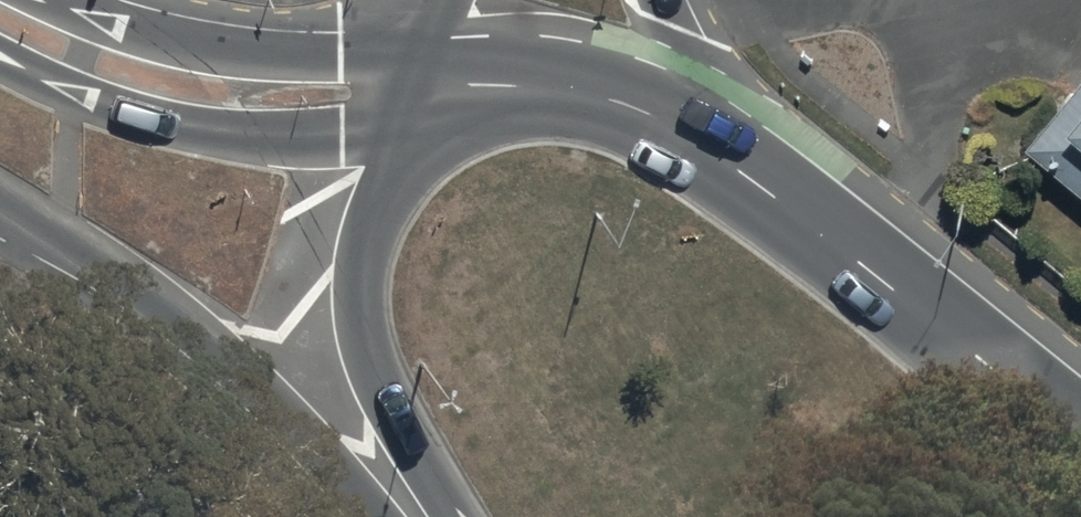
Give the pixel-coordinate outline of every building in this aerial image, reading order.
[(1026,148),(1080,192),(1080,81),(1026,148)]
